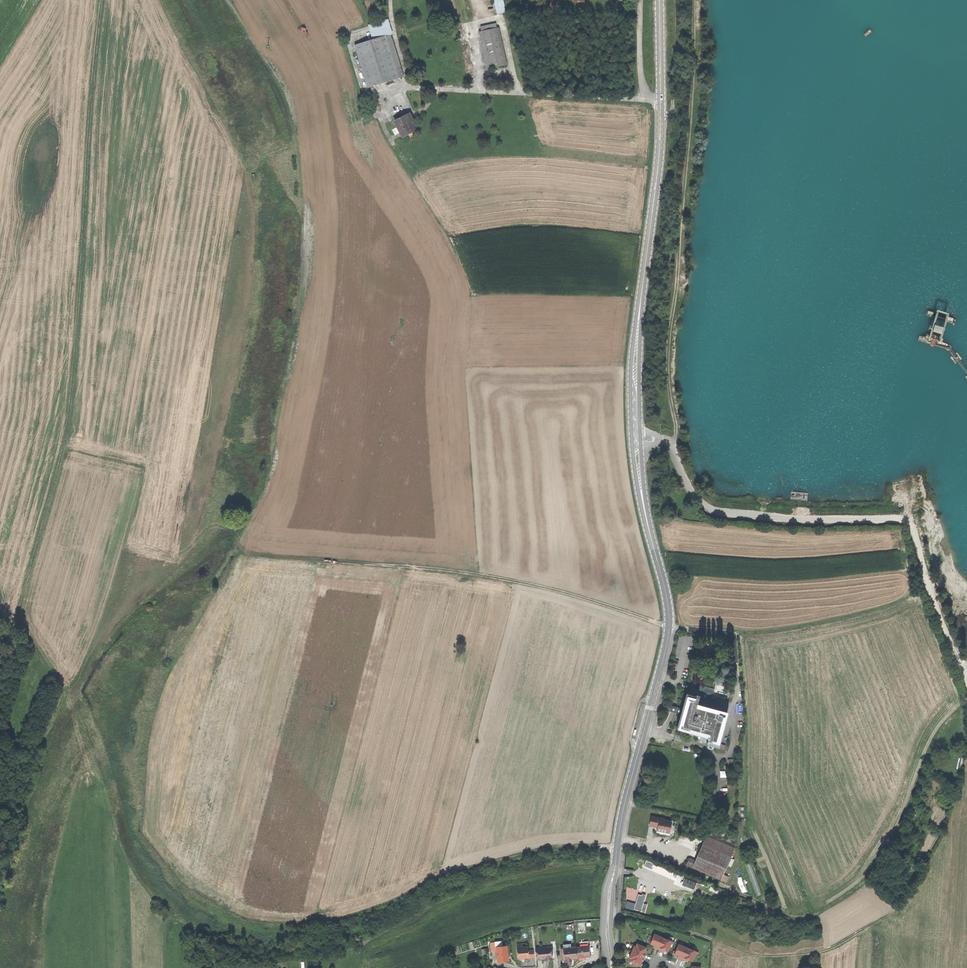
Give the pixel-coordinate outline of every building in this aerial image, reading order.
[(505,12),(503,0),(494,0),(497,14),(505,12)] [(368,25),(373,40),(386,36),(392,34),(388,19),(368,25)] [(487,69),(507,65),(499,28),(496,29),(482,32),(479,32),(487,69)] [(367,87),(398,77),(386,36),(373,40),(355,46),(367,87)] [(402,137),(415,131),(411,124),(414,122),(409,114),(405,117),(402,118),(394,122),(402,137)] [(718,746),(725,748),(726,745),(719,743),(727,713),(713,709),(715,702),(712,702),(715,689),(693,683),(689,695),(688,694),(683,709),(683,712),(682,715),(678,729),(695,734),(701,735),(700,739),(699,741),(707,743),(706,745),(717,748),(718,746)] [(669,711),(682,715),(683,712),(683,709),(671,706),(669,711)] [(734,759),(727,760),(728,766),(724,766),(725,771),(735,770),(734,759)] [(659,820),(664,821),(664,819),(651,817),(649,826),(657,827),(659,820)] [(669,835),(672,822),(664,821),(659,820),(657,827),(657,832),(669,835)] [(695,861),(692,868),(721,880),(723,874),(735,848),(706,836),(698,853),(695,861)] [(686,865),(692,868),(695,861),(689,858),(686,865)] [(646,860),(643,866),(650,869),(652,866),(653,863),(646,860)] [(750,861),(745,863),(757,896),(762,894),(750,861)] [(729,877),(723,874),(721,880),(726,883),(729,877)] [(683,882),(682,885),(694,890),(695,887),(697,883),(684,878),(683,882)] [(634,909),(641,911),(643,904),(645,896),(642,895),(638,894),(634,909)] [(656,949),(659,950),(664,938),(654,934),(652,942),(650,941),(649,943),(654,945),(656,946),(655,948),(656,949)] [(665,950),(668,951),(671,944),(673,945),(674,942),(664,938),(659,950),(661,951),(662,951),(663,949),(665,950)] [(492,951),(497,951),(497,947),(503,947),(503,942),(491,943),(492,951)] [(645,951),(647,948),(637,944),(636,947),(634,946),(632,952),(643,957),(644,958),(645,955),(646,953),(645,953),(645,951)] [(681,959),(683,960),(688,948),(679,944),(676,952),(674,951),(673,953),(679,956),(680,956),(679,958),(681,959)] [(508,946),(503,947),(497,947),(497,951),(498,962),(506,961),(509,960),(508,960),(507,952),(508,952),(508,946)] [(524,958),(530,958),(529,951),(528,947),(518,949),(519,959),(524,958)] [(572,948),(564,949),(561,949),(563,963),(567,962),(571,962),(571,959),(578,959),(578,957),(577,948),(577,947),(576,947),(572,948)] [(580,948),(577,948),(578,957),(583,957),(590,956),(589,947),(580,948)] [(542,948),(537,948),(537,960),(543,959),(545,959),(553,959),(553,949),(542,950),(542,948)] [(689,960),(693,961),(696,954),(698,955),(698,952),(688,948),(683,960),(685,961),(686,961),(687,959),(689,960)] [(642,960),(643,957),(632,952),(630,958),(631,959),(630,962),(640,966),(641,964),(642,962),(641,962),(642,960)]
